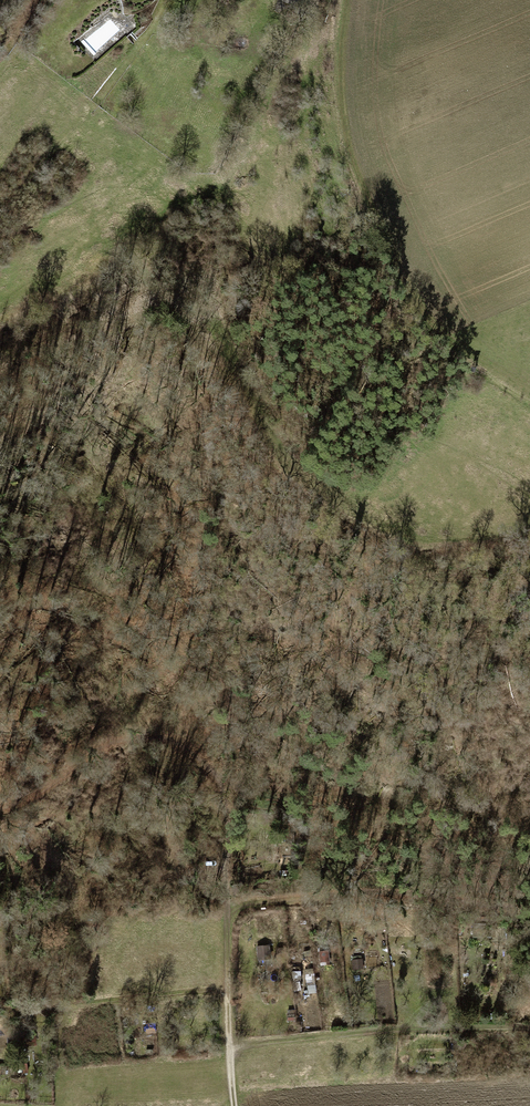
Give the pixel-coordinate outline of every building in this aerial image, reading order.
[(257,945),(257,961),(270,961),(270,945),(257,945)] [(321,964),(330,964),(330,950),(321,951),(321,964)] [(361,959),(352,962),(354,969),(364,966),(361,959)]
